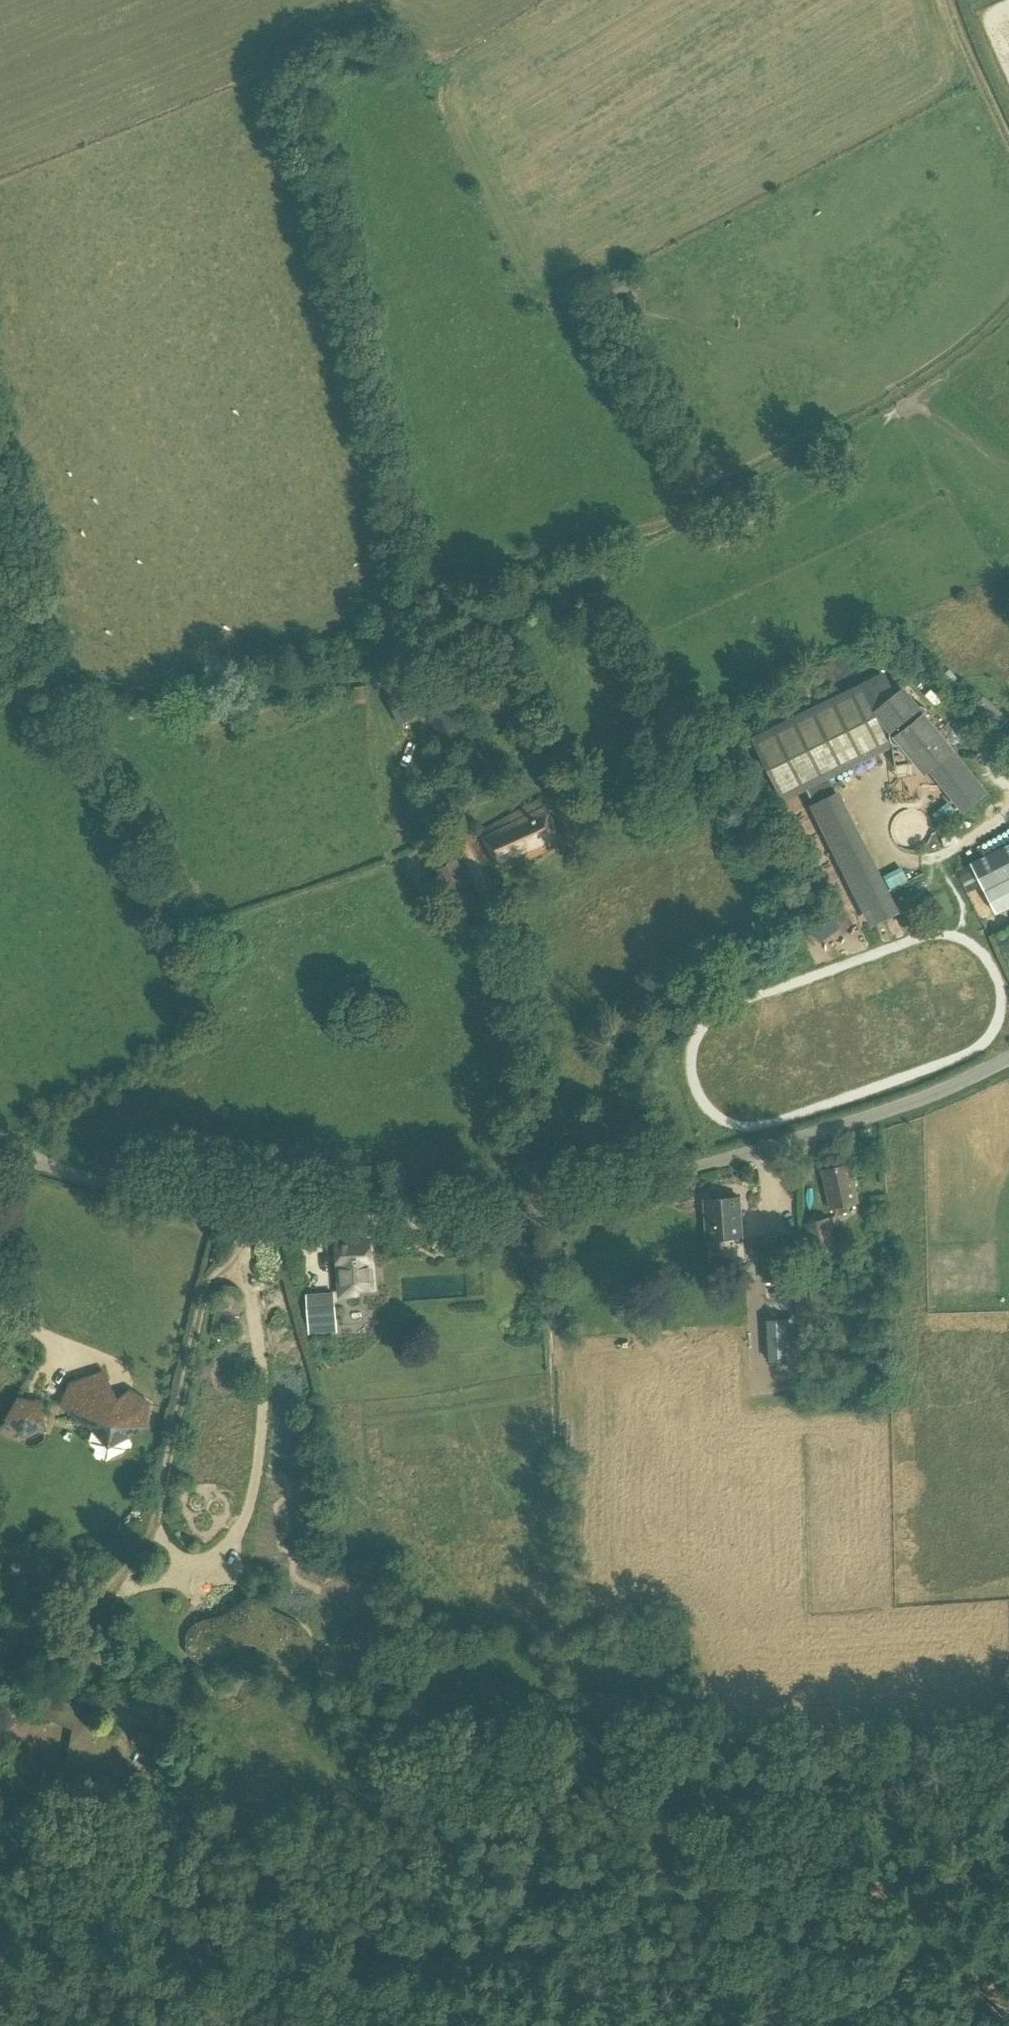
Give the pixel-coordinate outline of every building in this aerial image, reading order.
[(884,670),(750,736),(782,801),(807,789),(813,802),(835,791),(829,778),(896,743),(897,744),(898,744),(899,744),(900,743),(923,774),(954,748),(925,712),(926,711),(926,710),(926,709),(926,708),(925,707),(924,706),(923,705),(922,705),(921,705),(920,705),(904,684),(894,693),(884,670)] [(438,741),(460,732),(436,675),(386,694),(399,725),(427,714),(438,741)] [(954,748),(923,774),(959,819),(988,793),(954,748)] [(898,918),(835,791),(813,802),(872,931),(898,918)] [(913,799),(898,802),(903,827),(918,823),(913,799)] [(499,871),(560,845),(541,801),(480,827),(499,871)] [(1008,907),(1008,843),(971,863),(998,913),(1008,907)] [(891,867),(902,882),(917,871),(906,856),(891,867)] [(453,917),(478,905),(458,860),(433,870),(453,917)] [(996,939),(999,953),(1008,951),(1008,936),(996,939)] [(847,1211),(845,1204),(858,1201),(849,1163),(821,1170),(830,1208),(833,1207),(834,1214),(847,1211)] [(706,1240),(742,1237),(739,1197),(703,1200),(706,1240)] [(830,1219),(803,1225),(810,1257),(837,1252),(830,1219)] [(761,1282),(792,1280),(791,1238),(760,1240),(761,1282)] [(356,1289),(372,1288),(369,1239),(336,1242),(340,1295),(356,1294),(356,1289)] [(309,1334),(335,1333),(333,1294),(306,1295),(309,1334)] [(768,1361),(797,1359),(794,1317),(765,1319),(768,1361)] [(73,1384),(64,1403),(100,1421),(97,1426),(98,1427),(110,1440),(126,1432),(127,1432),(126,1426),(146,1423),(148,1405),(132,1392),(123,1404),(111,1402),(102,1374),(73,1384)] [(20,1399),(9,1418),(10,1419),(11,1419),(24,1433),(42,1424),(40,1404),(21,1400),(20,1399)] [(202,1625),(198,1626),(196,1628),(194,1629),(193,1631),(191,1634),(190,1636),(190,1639),(189,1641),(189,1644),(190,1646),(190,1649),(191,1651),(192,1652),(194,1654),(195,1655),(197,1657),(199,1658),(203,1659),(205,1660),(208,1660),(210,1660),(213,1660),(215,1659),(217,1658),(219,1657),(221,1655),(223,1654),(234,1645),(236,1644),(239,1643),(241,1642),(244,1641),(247,1640),(250,1640),(253,1640),(256,1641),(259,1642),(261,1643),(264,1644),(266,1645),(269,1647),(271,1649),(273,1651),(274,1653),(276,1655),(277,1657),(279,1658),(281,1660),(283,1661),(286,1661),(288,1662),(291,1662),(293,1661),(295,1661),(298,1660),(300,1659),(302,1657),(303,1656),(305,1654),(306,1652),(307,1650),(308,1647),(309,1645),(309,1643),(309,1640),(308,1638),(307,1635),(306,1633),(304,1631),(303,1629),(301,1627),(298,1626),(296,1624),(294,1623),(290,1622),(286,1621),(283,1619),(279,1617),(276,1615),(259,1603),(256,1602),(254,1602),(251,1602),(248,1602),(246,1603),(243,1604),(241,1605),(238,1606),(236,1608),(235,1610),(231,1613),(227,1615),(223,1618),(219,1620),(215,1622),(211,1623),(207,1624),(202,1625)] [(61,1781),(89,1784),(93,1762),(107,1756),(116,1734),(98,1731),(103,1715),(64,1699),(42,1691),(30,1713),(53,1719),(73,1727),(61,1781)] [(32,1792),(33,1775),(15,1774),(14,1790),(24,1791),(32,1792)]
